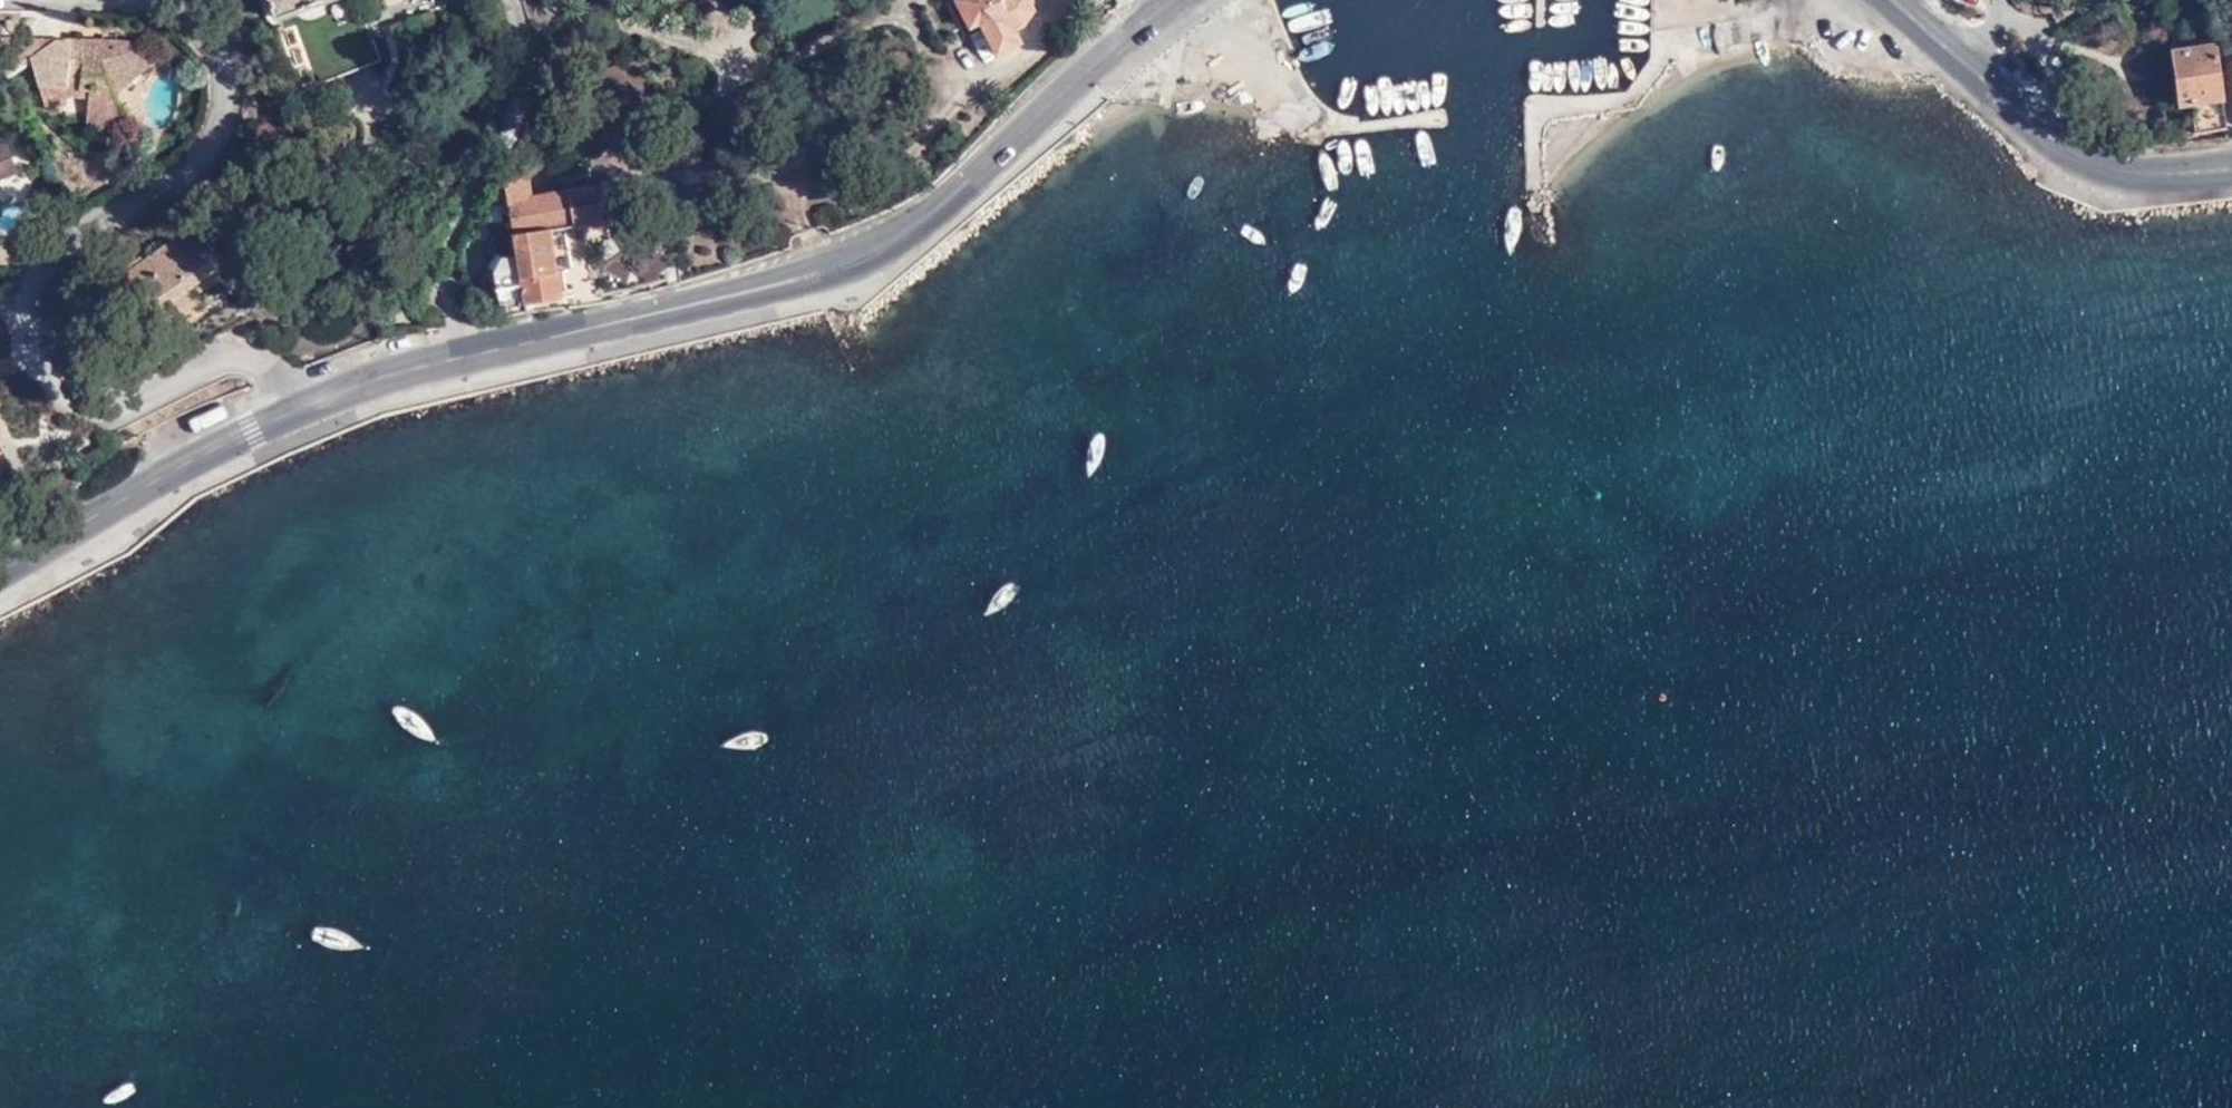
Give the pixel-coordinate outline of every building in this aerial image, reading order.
[(276,16),(316,0),(269,0),(276,16)] [(1024,40),(1016,26),(1026,20),(1032,5),(1029,0),(969,0),(960,5),(974,28),(982,23),(998,53),(1024,40)] [(2187,38),(2167,40),(2169,57),(2159,59),(2163,113),(2177,111),(2180,135),(2210,132),(2207,108),(2197,0),(2183,0),(2187,38)] [(10,78),(34,70),(39,73),(38,83),(49,103),(70,104),(71,97),(88,98),(87,129),(129,132),(117,94),(159,59),(159,57),(133,40),(0,34),(0,56),(10,78)] [(2221,129),(2231,127),(2231,66),(2217,68),(2221,129)] [(17,175),(5,146),(0,148),(0,182),(17,175)] [(516,231),(551,228),(604,221),(599,183),(533,191),(528,162),(509,165),(516,231)] [(198,231),(133,272),(162,318),(228,276),(213,250),(222,243),(208,218),(195,225),(198,231)] [(559,296),(551,228),(516,231),(515,235),(517,253),(517,254),(521,295),(522,299),(559,296)] [(496,299),(504,297),(501,265),(512,263),(511,253),(517,253),(515,235),(509,236),(510,250),(501,251),(492,269),(496,299)] [(501,265),(504,297),(521,295),(517,254),(517,253),(511,253),(512,263),(501,265)]
